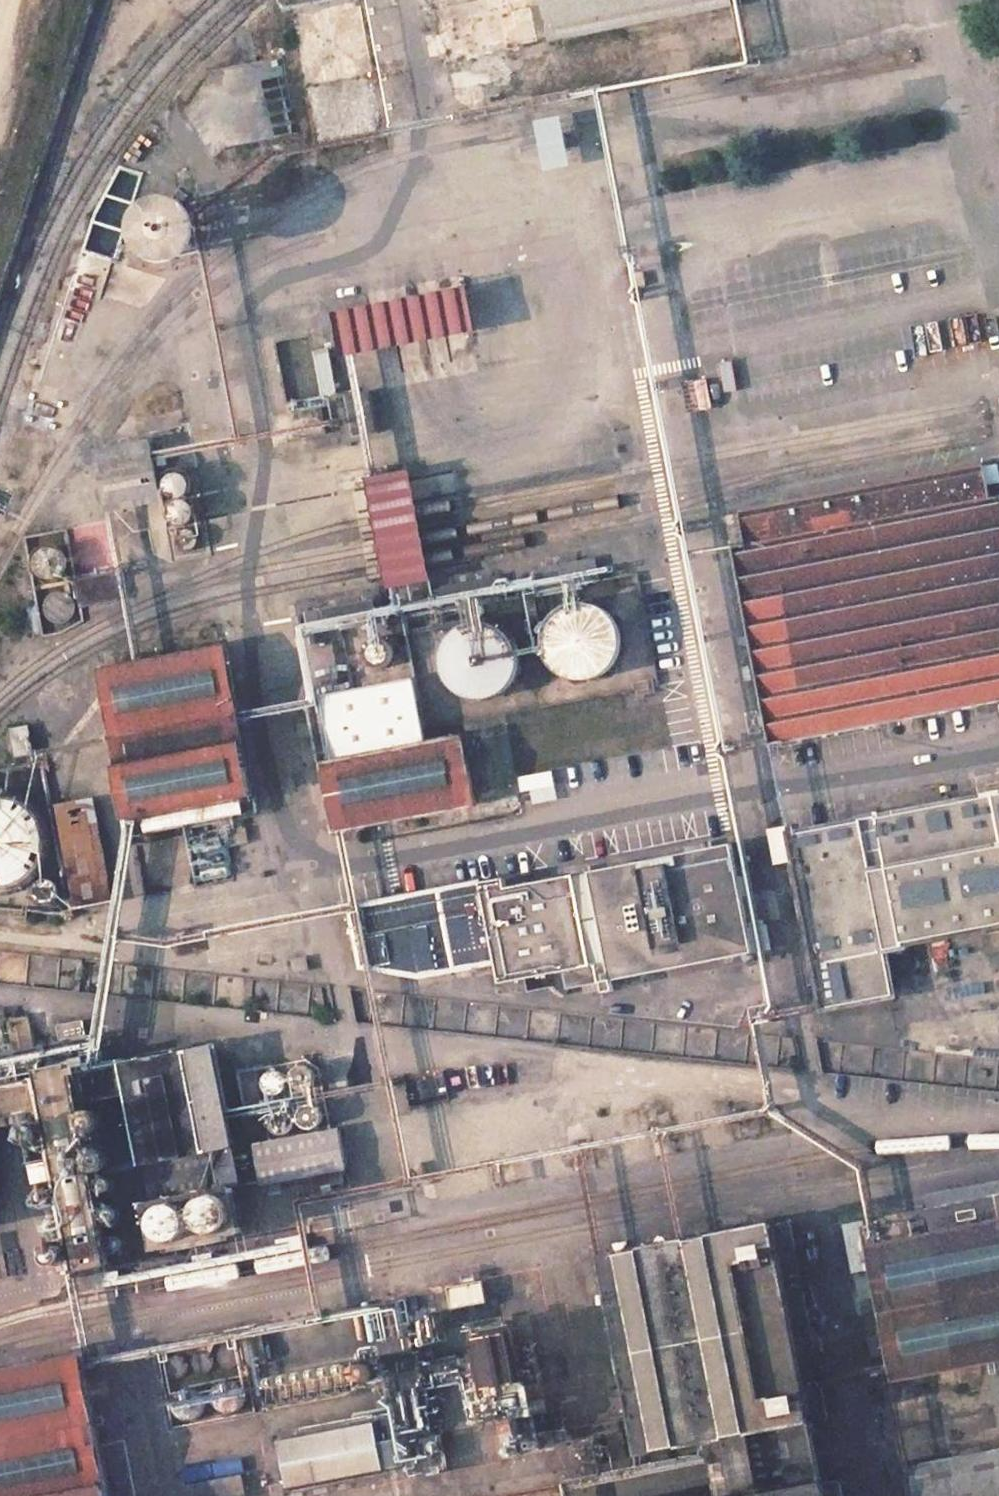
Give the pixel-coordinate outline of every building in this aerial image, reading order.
[(324,143),(376,133),(363,66),(376,64),(363,0),(335,0),(294,9),(324,143)] [(441,53),(509,38),(529,34),(522,3),(503,6),(502,0),(408,0),(409,7),(431,3),(441,53)] [(731,10),(729,0),(540,0),(548,43),(731,10)] [(280,59),(217,71),(230,145),(291,133),(280,59)] [(480,77),(449,84),(455,115),(486,109),(480,77)] [(117,256),(147,166),(121,158),(95,206),(83,244),(117,256)] [(168,188),(160,189),(158,190),(151,194),(145,198),(142,202),(138,209),(136,216),(135,221),(135,229),(137,236),(139,240),(143,247),(149,252),(155,256),(162,259),(170,260),(175,260),(182,258),(189,255),(193,253),(199,247),(203,241),(206,234),(207,227),(207,219),(205,212),(203,207),(199,201),(194,195),(187,191),(180,189),(173,187),(168,188)] [(631,260),(621,262),(625,276),(634,274),(631,260)] [(346,348),(470,323),(462,283),(337,310),(346,348)] [(322,390),(307,328),(272,336),(287,398),(322,390)] [(342,392),(350,430),(376,425),(367,388),(342,392)] [(150,434),(102,444),(113,500),(163,492),(150,434)] [(989,495),(998,493),(998,483),(994,457),(981,459),(983,469),(984,473),(989,495)] [(727,510),(771,738),(971,698),(974,711),(992,707),(990,694),(998,692),(998,493),(989,495),(984,473),(983,469),(981,459),(727,510)] [(205,540),(189,464),(162,469),(176,546),(205,540)] [(20,532),(37,633),(60,628),(81,612),(79,595),(117,588),(112,561),(74,568),(65,523),(20,532)] [(628,567),(493,592),(489,575),(430,586),(434,605),(371,619),(366,594),(310,606),(317,638),(334,636),(346,686),(314,691),(327,757),(316,758),(330,823),(465,795),(451,733),(425,737),(424,724),(650,677),(628,567)] [(99,675),(124,818),(250,792),(222,649),(99,675)] [(21,721),(5,725),(11,751),(26,748),(21,721)] [(73,917),(40,755),(0,767),(0,910),(73,917)] [(787,830),(823,1005),(888,991),(878,941),(998,917),(998,788),(787,830)] [(53,803),(71,903),(104,896),(87,797),(53,803)] [(240,833),(242,848),(255,845),(252,830),(240,833)] [(222,847),(236,844),(235,834),(219,838),(222,847)] [(173,837),(129,845),(139,899),(226,884),(217,835),(174,845),(173,837)] [(425,970),(492,955),(498,979),(555,968),(557,977),(551,985),(563,994),(569,987),(772,947),(766,921),(748,925),(742,893),(752,891),(748,871),(738,873),(731,839),(505,884),(502,871),(348,901),(363,962),(425,970)] [(294,940),(291,917),(269,922),(269,925),(272,945),(294,940)] [(255,928),(260,947),(272,945),(269,925),(255,928)] [(206,958),(233,960),(253,956),(247,926),(201,933),(206,958)] [(79,1011),(52,1018),(56,1032),(82,1026),(79,1011)] [(28,1044),(23,1019),(5,1022),(3,1013),(0,1013),(0,1050),(28,1044)] [(126,1054),(132,1085),(145,1154),(227,1137),(213,1046),(193,1050),(191,1042),(126,1054)] [(319,1074),(302,1053),(260,1063),(272,1132),(328,1123),(319,1074)] [(97,1093),(132,1085),(126,1054),(74,1064),(81,1096),(97,1093)] [(0,1078),(0,1112),(47,1102),(49,1112),(24,1118),(27,1137),(52,1131),(60,1173),(36,1178),(39,1198),(64,1193),(72,1232),(46,1238),(49,1254),(75,1249),(77,1259),(112,1252),(111,1247),(123,1244),(97,1093),(81,1096),(74,1064),(0,1078)] [(328,1123),(272,1132),(251,1136),(258,1170),(340,1155),(334,1121),(328,1123)] [(129,1196),(233,1174),(237,1173),(232,1136),(227,1137),(145,1154),(122,1159),(129,1196)] [(203,1213),(209,1217),(211,1218),(216,1218),(221,1217),(225,1214),(229,1208),(229,1201),(228,1196),(223,1190),(219,1188),(214,1187),(207,1189),(203,1193),(199,1199),(199,1204),(200,1209),(203,1213)] [(998,1216),(998,1191),(912,1206),(916,1230),(998,1216)] [(179,1226),(184,1225),(186,1224),(190,1220),(193,1213),(193,1208),(191,1203),(186,1197),(182,1195),(174,1195),(169,1196),(165,1200),(161,1206),(161,1211),(163,1219),(167,1223),(171,1225),(179,1226)] [(916,1230),(912,1206),(846,1219),(853,1263),(873,1259),(892,1375),(991,1355),(998,1399),(998,1216),(916,1230)] [(823,1415),(784,1221),(602,1255),(641,1449),(711,1436),(815,1416),(823,1415)] [(460,1299),(480,1295),(476,1279),(456,1284),(460,1299)] [(163,1426),(233,1413),(247,1410),(238,1360),(262,1356),(257,1330),(148,1348),(163,1426)] [(478,1338),(487,1388),(519,1383),(509,1332),(478,1338)] [(377,1341),(383,1373),(414,1365),(407,1335),(377,1341)] [(77,1357),(0,1372),(0,1495),(105,1495),(77,1357)] [(723,1490),(826,1473),(815,1416),(711,1436),(723,1490)] [(366,1429),(275,1447),(283,1492),(374,1474),(366,1429)] [(910,1457),(917,1495),(998,1495),(998,1441),(910,1457)] [(585,1452),(586,1455),(586,1457),(590,1461),(593,1463),(596,1464),(601,1463),(604,1461),(607,1458),(608,1455),(607,1449),(606,1446),(603,1444),(598,1442),(595,1442),(590,1444),(587,1447),(585,1452)] [(832,1472),(826,1473),(723,1490),(691,1495),(836,1495),(832,1472)] [(179,1487),(181,1495),(240,1495),(237,1475),(179,1487)]
